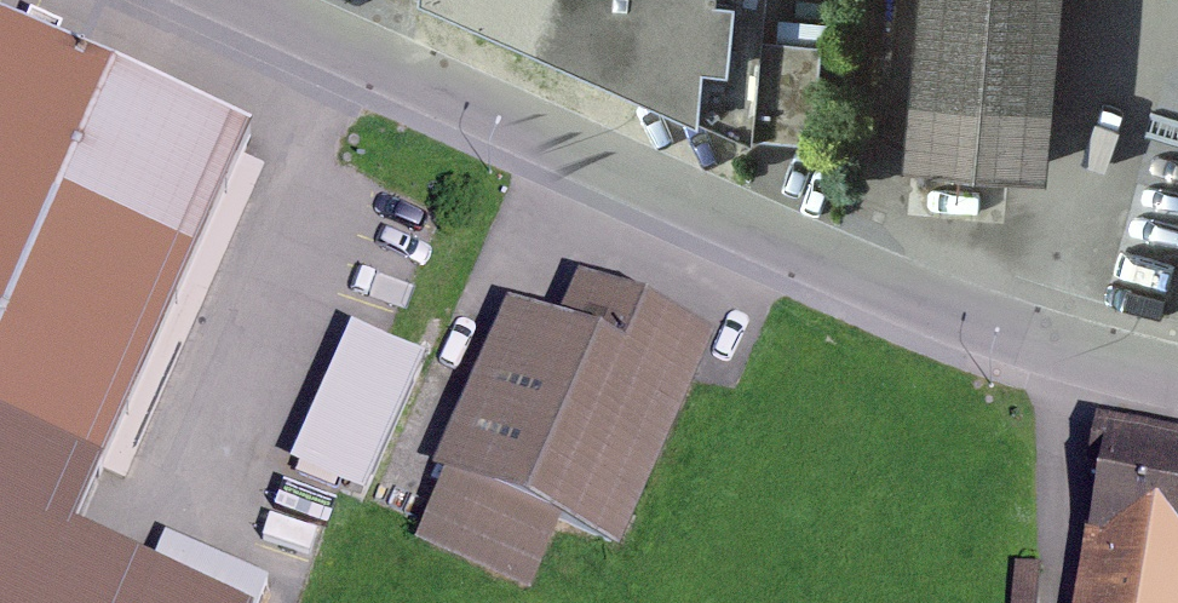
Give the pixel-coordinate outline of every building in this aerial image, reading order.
[(747,132),(759,32),(763,0),(440,0),(747,132)] [(1052,173),(1067,0),(908,0),(894,159),(1052,173)] [(0,22),(0,433),(107,482),(262,141),(0,22)] [(822,39),(759,32),(747,132),(811,139),(822,39)] [(583,277),(563,323),(506,299),(433,469),(446,474),(561,524),(629,551),(721,336),(583,277)] [(352,324),(291,461),(365,494),(426,357),(352,324)] [(0,433),(0,602),(211,602),(78,545),(107,482),(0,433)] [(1177,556),(1177,446),(1100,436),(1086,544),(1177,556)] [(561,524),(446,474),(417,540),(532,590),(561,524)] [(1086,544),(1078,602),(1177,602),(1177,556),(1086,544)]
